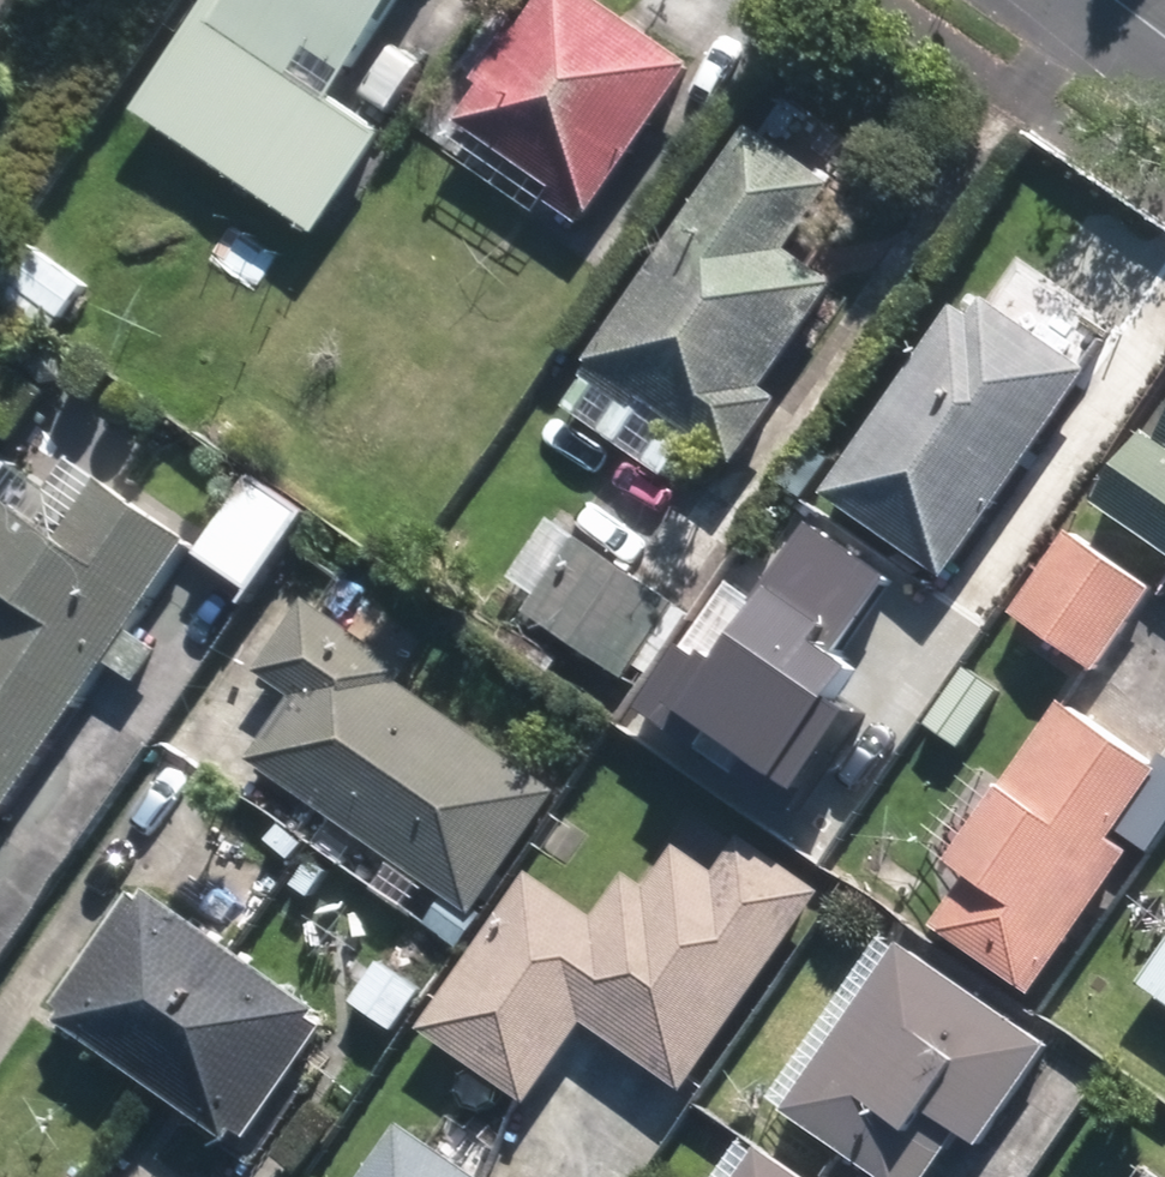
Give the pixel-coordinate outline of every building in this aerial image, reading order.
[(141,91),(326,215),(393,115),(300,54),(317,29),(359,56),(397,0),(202,0),(141,91)] [(251,376),(366,456),(375,443),(385,449),(426,389),(443,400),(495,325),(477,312),(576,168),(594,181),(719,0),(511,0),(251,376)] [(741,445),(788,376),(773,365),(844,264),(797,231),(842,166),(759,106),(593,341),(599,346),(592,357),(638,390),(647,379),(741,445)] [(29,238),(0,280),(0,291),(57,331),(92,282),(29,238)] [(962,285),(831,475),(952,558),(1095,350),(993,280),(981,297),(962,285)] [(1153,432),(1141,422),(1089,494),(1164,547),(1164,415),(1153,432)] [(319,512),(261,473),(207,554),(263,594),(319,512)] [(111,474),(70,534),(2,486),(0,490),(0,575),(22,590),(0,622),(0,828),(201,536),(111,474)] [(897,562),(820,507),(766,582),(774,588),(735,643),(697,616),(644,689),(797,799),(871,696),(851,682),(872,653),(845,634),(897,562)] [(583,515),(532,591),(619,650),(671,573),(583,515)] [(1016,614),(1101,672),(1158,588),(1073,529),(1016,614)] [(479,895),(566,772),(407,661),(414,650),(312,579),(261,651),(297,677),(254,738),(479,895)] [(965,733),(1004,675),(970,652),(931,710),(965,733)] [(956,841),(975,854),(939,905),(1040,975),(1138,835),(1118,821),(1164,754),(1164,749),(1068,681),(956,841)] [(308,824),(281,806),(270,823),(296,842),(308,824)] [(690,1072),(829,874),(748,816),(720,856),(682,829),(652,869),(631,855),(601,899),(534,853),(425,1011),(532,1086),(590,1003),(690,1072)] [(315,838),(297,865),(317,878),(335,851),(315,838)] [(153,1065),(245,931),(156,871),(152,878),(142,873),(61,988),(71,996),(65,1004),(153,1065)] [(788,1092),(912,1176),(921,1176),(965,1113),(986,1127),(1056,1026),(907,922),(788,1092)] [(245,931),(153,1065),(239,1125),(246,1116),(256,1123),(336,1006),(326,998),(331,991),(245,931)] [(1147,979),(1164,991),(1164,953),(1147,979)] [(359,1176),(517,1176),(410,1103),(359,1176)] [(765,1127),(730,1176),(837,1176),(765,1127)]
